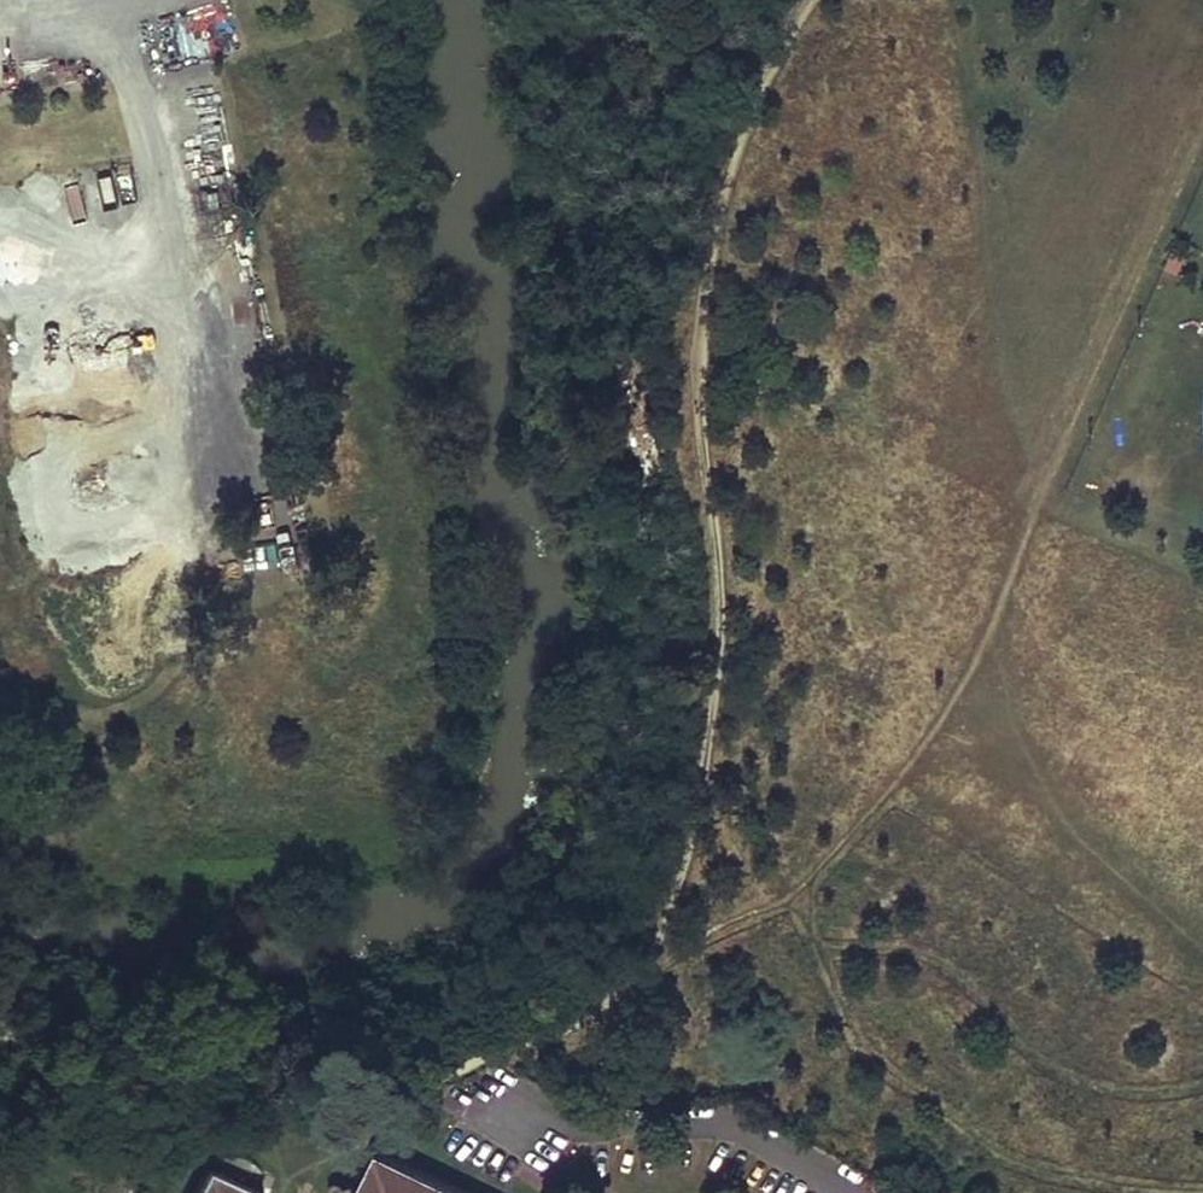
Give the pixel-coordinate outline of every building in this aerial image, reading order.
[(311,879),(302,884),(308,893),(317,888),(311,879)] [(335,1109),(330,1120),(347,1130),(352,1117),(335,1109)] [(354,1192),(463,1192),(376,1150),(354,1192)] [(263,1191),(206,1164),(192,1192),(261,1192),(263,1191)]
